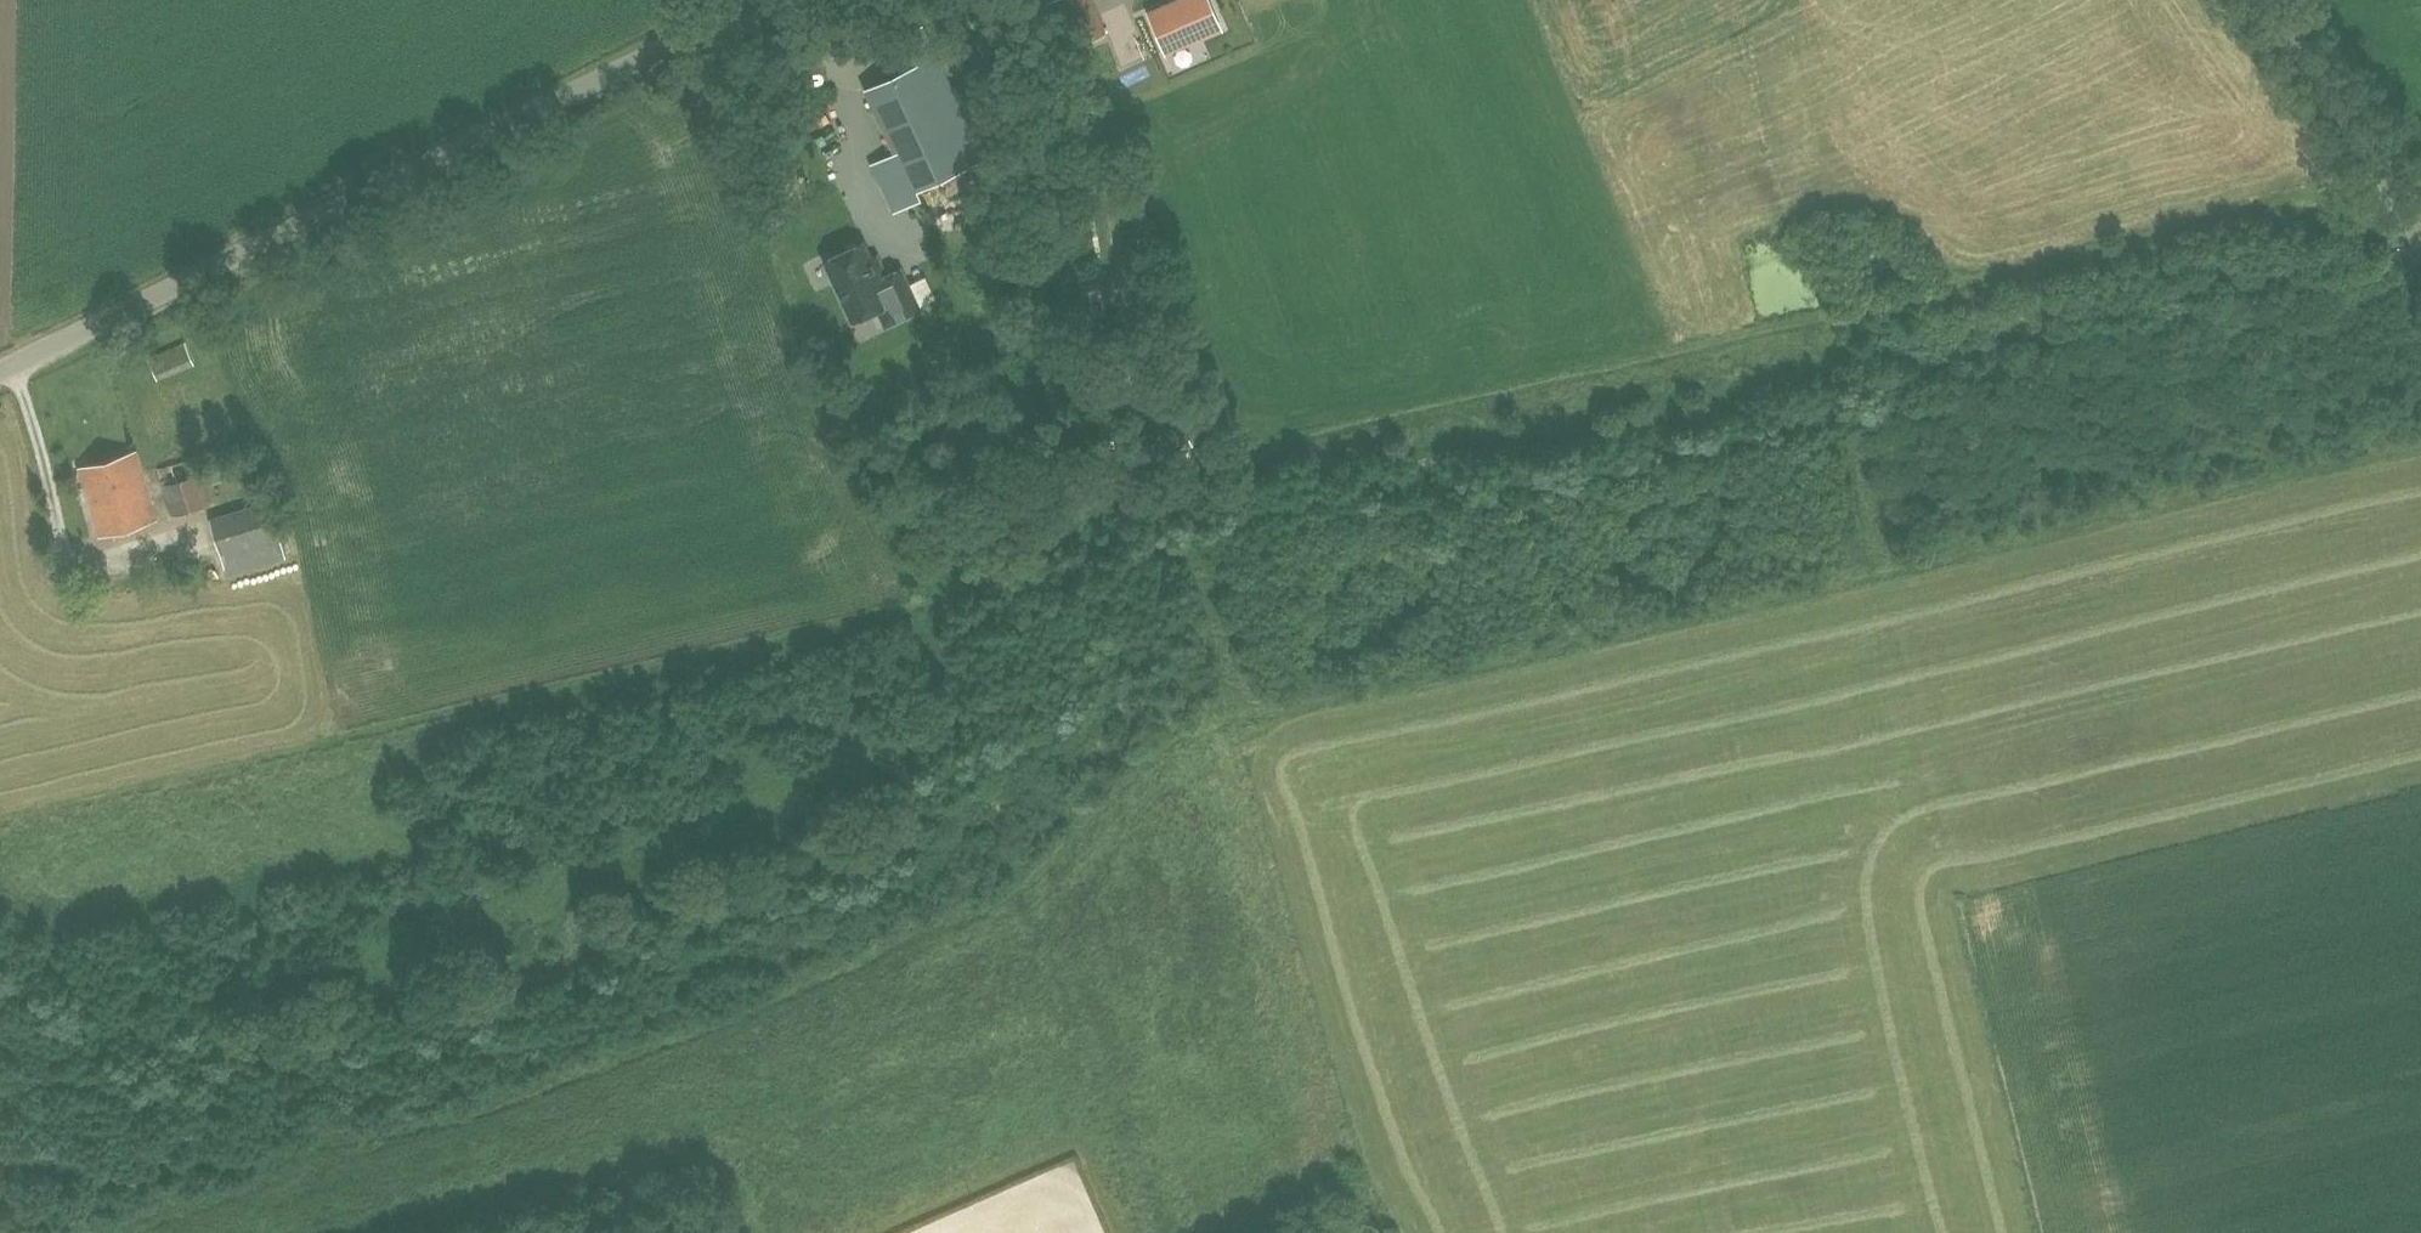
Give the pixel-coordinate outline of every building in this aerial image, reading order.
[(1093,0),(1057,0),(1075,45),(1107,33),(1093,0)] [(1205,5),(1150,27),(1161,53),(1214,33),(1205,5)] [(867,91),(897,155),(873,167),(894,209),(919,197),(915,188),(983,155),(925,31),(898,44),(910,70),(867,91)] [(853,319),(877,308),(885,325),(901,318),(920,309),(901,269),(886,276),(882,268),(877,256),(870,259),(862,242),(857,245),(854,243),(846,246),(846,250),(825,260),(853,319)] [(195,365),(185,342),(147,358),(157,380),(195,365)] [(79,468),(99,536),(156,520),(136,451),(79,468)] [(197,457),(157,468),(170,516),(211,504),(197,457)] [(286,558),(269,500),(210,518),(227,576),(286,558)]
